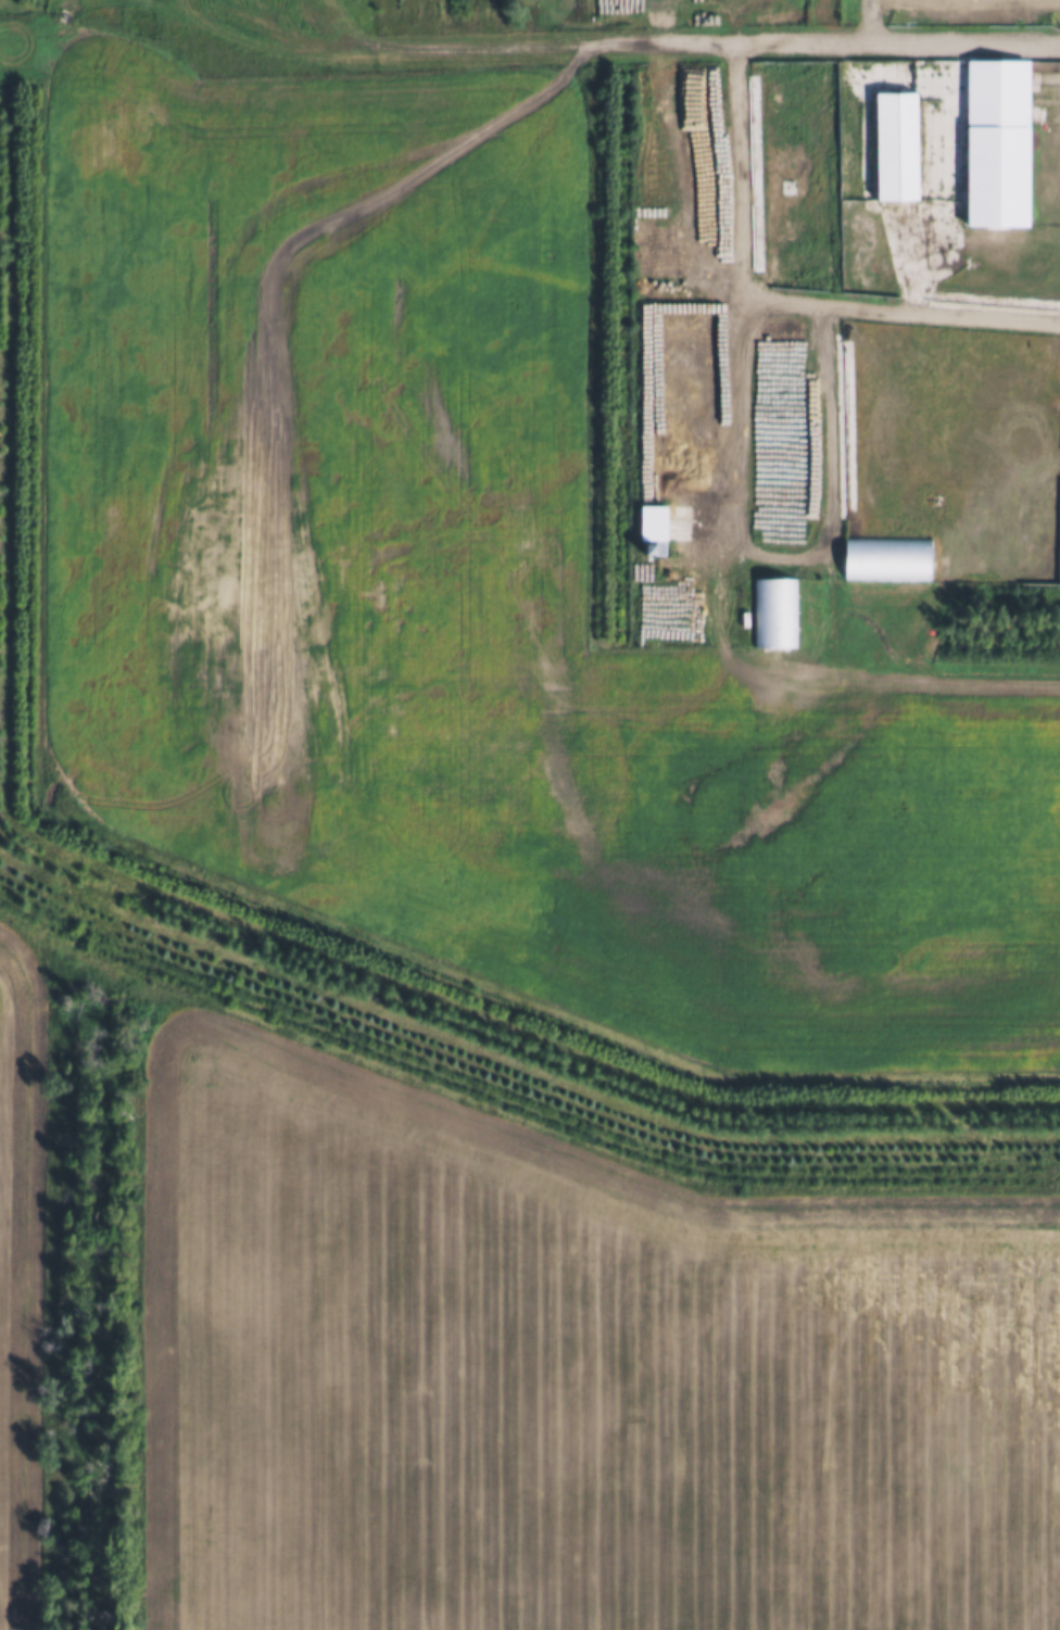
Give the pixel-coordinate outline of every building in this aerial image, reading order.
[(1029,60),(967,61),(968,162),(984,161),(985,193),(1031,193),(1029,60)] [(878,201),(917,200),(916,164),(900,165),(898,113),(876,114),(878,201)] [(931,581),(931,538),(844,538),(844,581),(931,581)] [(796,579),(753,579),(753,649),(796,649),(796,579)]
